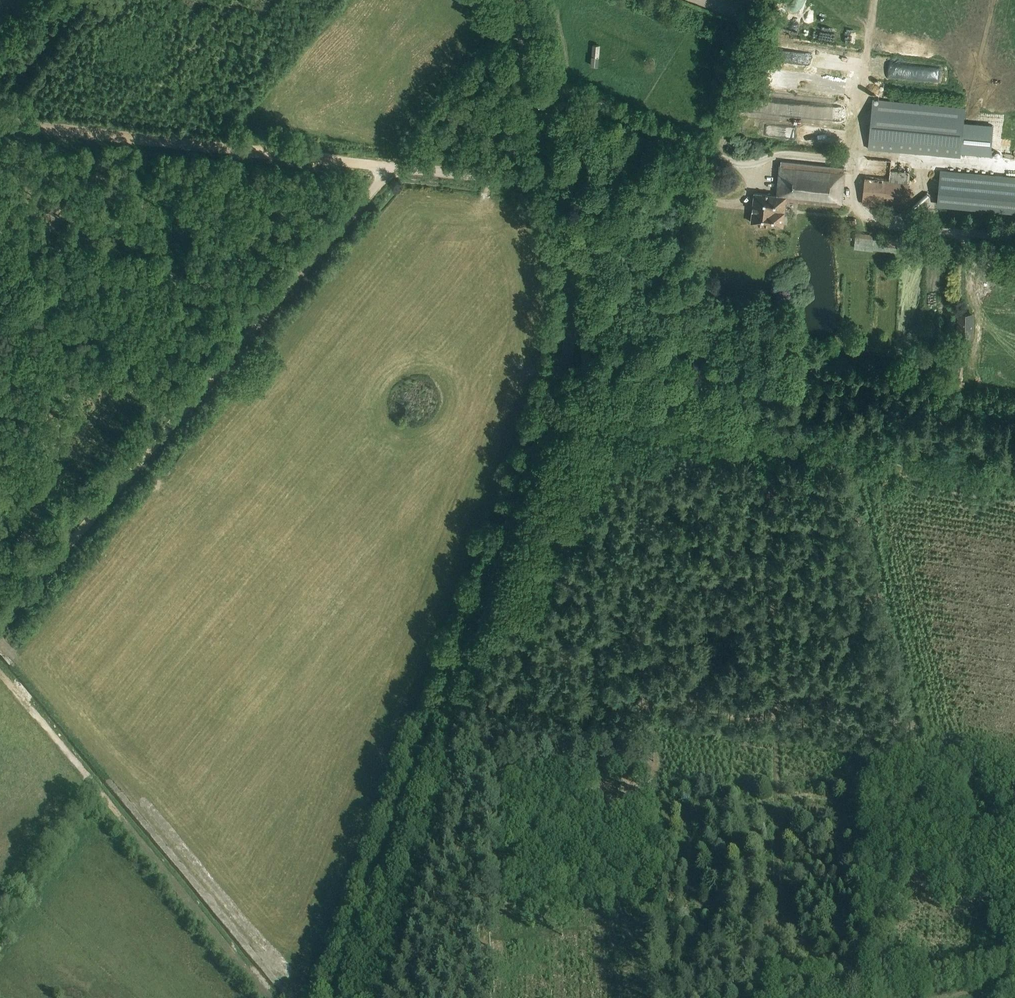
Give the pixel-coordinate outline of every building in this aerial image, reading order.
[(757,8),(749,5),(747,4),(745,9),(747,10),(742,23),(751,27),(758,8),(757,8)] [(811,32),(814,19),(788,12),(785,26),(811,32)] [(829,18),(825,34),(844,38),(848,23),(829,18)] [(770,99),(753,98),(752,112),(769,114),(770,99)] [(868,149),(961,158),(962,153),(991,155),(994,125),(964,122),(965,108),(873,99),(868,149)] [(892,161),(867,158),(865,177),(862,205),(912,210),(915,179),(910,178),(911,173),(891,171),(892,161)] [(778,196),(755,193),(753,213),(752,223),(783,226),(786,201),(841,207),(844,168),(781,161),(782,165),(781,165),(778,196)] [(937,206),(1014,213),(1014,178),(940,171),(937,206)] [(872,246),(874,246),(895,248),(896,239),(856,234),(855,237),(873,239),(872,246)] [(930,273),(937,274),(938,252),(931,252),(930,273)] [(980,264),(979,264),(979,253),(972,252),(971,274),(979,274),(980,264)] [(972,337),(973,313),(957,313),(957,337),(972,337)]
